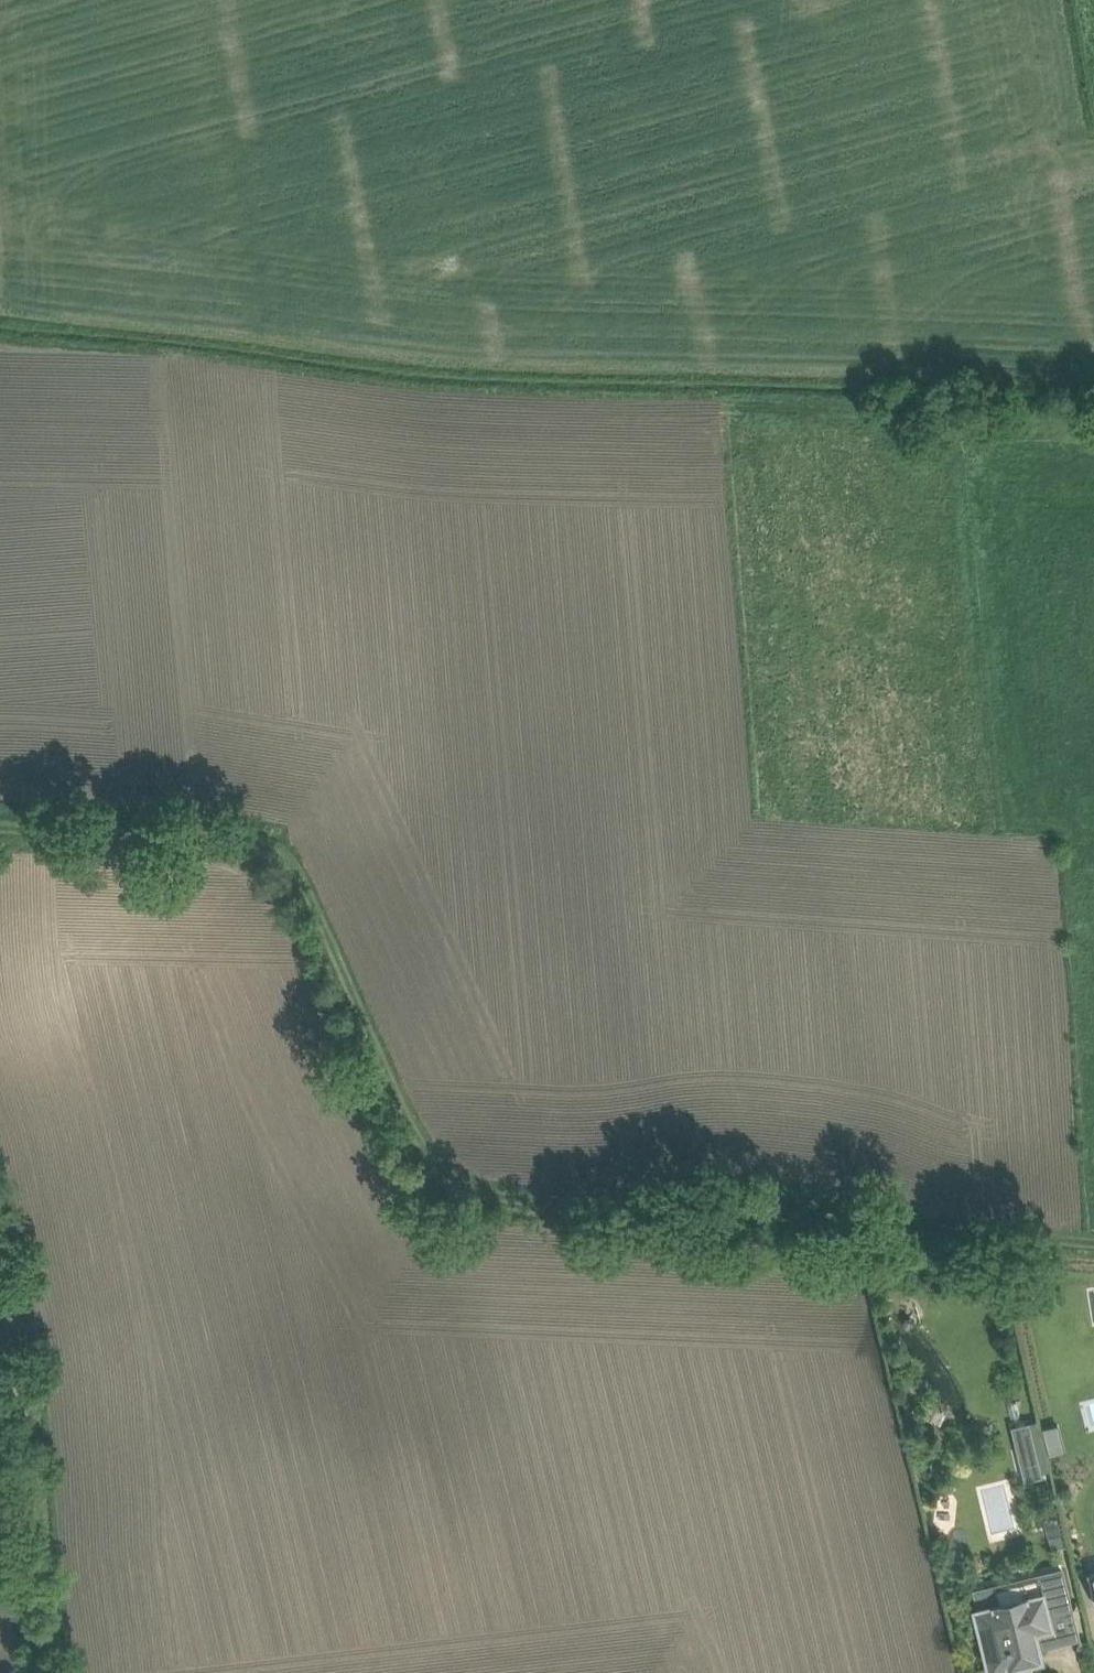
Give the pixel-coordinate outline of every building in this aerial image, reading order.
[(1044,1475),(1043,1471),(1031,1420),(1013,1425),(1022,1464),(1039,1460),(1043,1475),(1044,1475)] [(1065,1450),(1059,1424),(1045,1427),(1051,1453),(1065,1450)] [(1059,1515),(1046,1519),(1050,1536),(1063,1533),(1059,1515)] [(1019,1660),(1034,1656),(1042,1655),(1041,1652),(1040,1648),(1035,1627),(1051,1623),(1049,1615),(1073,1609),(1063,1570),(1002,1585),(1006,1600),(997,1602),(997,1603),(979,1608),(978,1608),(992,1666),(1011,1661),(1012,1662),(1019,1660)]
